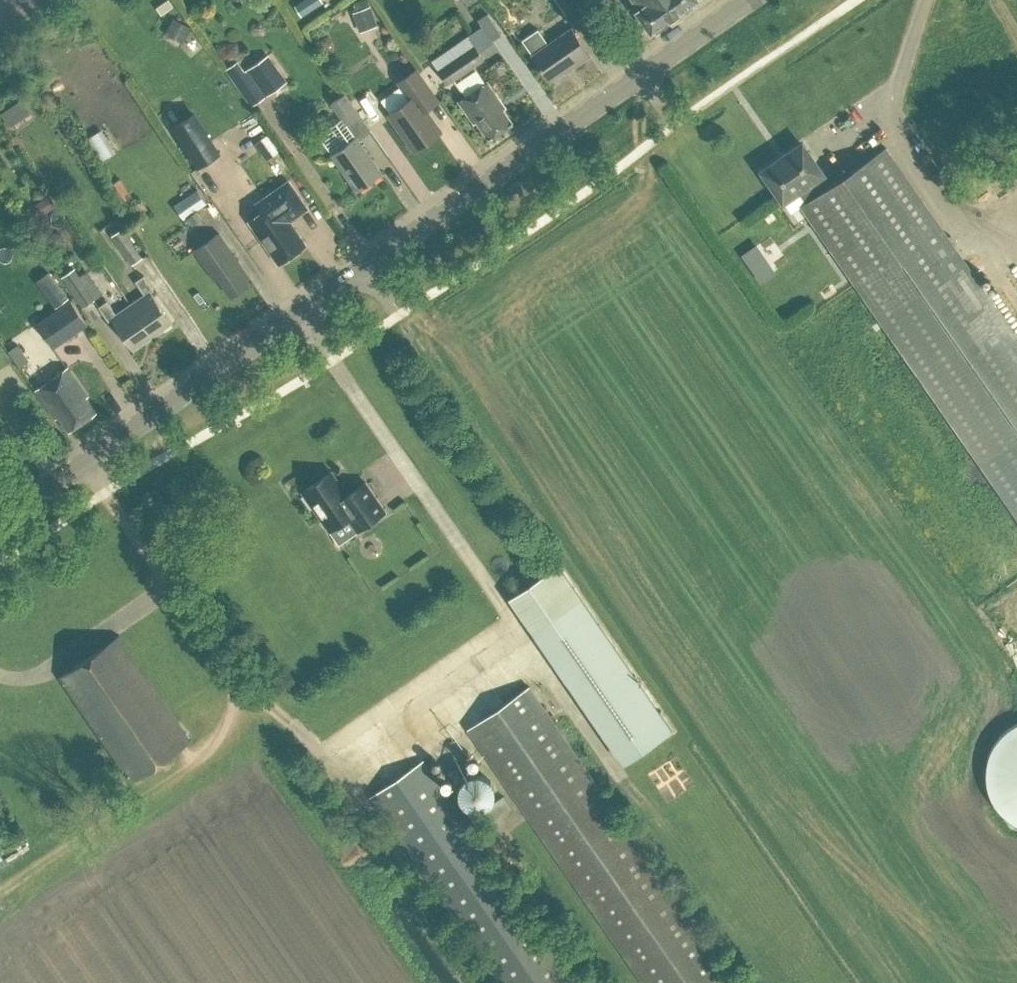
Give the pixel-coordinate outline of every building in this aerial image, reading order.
[(302,15),(323,2),(322,0),(302,0),(295,5),(302,15)] [(573,27),(586,18),(574,0),(554,0),(573,27)] [(639,8),(636,10),(651,31),(694,0),(634,0),(639,8)] [(348,9),(353,29),(372,24),(367,4),(348,9)] [(163,38),(181,48),(193,26),(175,16),(163,38)] [(570,65),(571,67),(590,55),(571,27),(548,43),(537,28),(522,39),(532,54),(531,55),(549,80),(564,70),(563,69),(570,65)] [(436,71),(446,85),(483,60),(473,46),(436,71)] [(287,80),(269,54),(245,71),(238,60),(225,69),(251,105),(287,80)] [(410,97),(388,113),(414,150),(442,130),(422,101),(434,93),(417,68),(398,80),(410,97)] [(476,120),(489,139),(512,123),(499,104),(502,103),(487,81),(459,100),(474,122),(476,120)] [(345,93),(332,102),(343,118),(346,123),(360,114),(345,93)] [(0,108),(0,118),(9,130),(30,115),(16,96),(0,108)] [(174,125),(200,167),(224,153),(198,110),(174,125)] [(343,118),(318,135),(357,190),(382,173),(356,136),(356,137),(346,123),(343,118)] [(99,163),(115,152),(101,129),(84,140),(99,163)] [(822,173),(801,143),(762,171),(782,200),(797,190),(805,203),(800,206),(1016,516),(1016,336),(885,148),(822,191),(814,179),(822,173)] [(135,198),(122,177),(110,185),(123,205),(135,198)] [(249,220),(279,262),(305,244),(288,220),(307,207),(288,181),(256,203),(262,211),(249,220)] [(182,221),(206,204),(197,190),(173,205),(182,221)] [(109,235),(129,265),(141,257),(120,228),(109,235)] [(218,276),(231,295),(249,283),(246,278),(249,276),(219,232),(194,249),(214,278),(218,276)] [(72,268),(59,277),(81,309),(94,300),(72,268)] [(50,271),(36,280),(55,306),(68,296),(50,271)] [(131,303),(153,335),(172,321),(151,291),(154,288),(144,274),(135,280),(144,294),(131,303)] [(111,318),(133,349),(153,335),(131,303),(117,313),(107,299),(98,305),(108,320),(111,318)] [(86,325),(69,300),(34,324),(51,349),(86,325)] [(51,412),(55,409),(69,429),(94,411),(84,396),(88,393),(69,367),(54,377),(36,390),(51,412)] [(352,500),(331,470),(302,491),(329,530),(352,514),(361,527),(381,514),(365,490),(352,500)] [(509,596),(567,680),(624,762),(672,729),(615,647),(557,563),(509,596)] [(118,635),(59,676),(132,781),(191,739),(118,635)] [(530,685),(468,728),(644,982),(734,982),(530,685)] [(371,796),(500,982),(578,982),(423,759),(371,796)] [(1016,823),(1016,793),(994,793),(994,823),(1016,823)]
